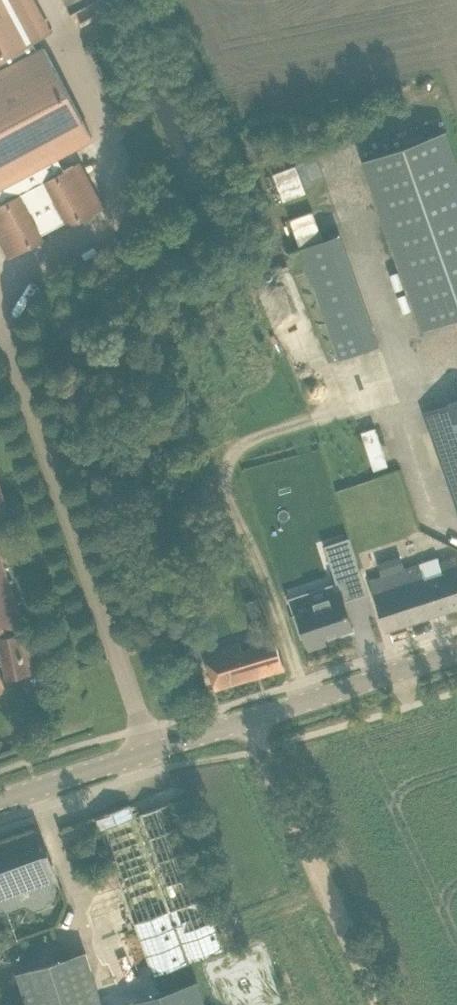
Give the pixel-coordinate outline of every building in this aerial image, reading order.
[(27,0),(0,0),(0,70),(37,51),(31,40),(44,33),(27,0)] [(65,221),(67,224),(97,208),(73,164),(64,170),(56,155),(91,137),(44,47),(37,51),(0,70),(0,228),(13,253),(43,237),(41,234),(65,221)] [(445,130),(362,160),(422,329),(456,317),(456,163),(445,130)] [(301,173),(276,180),(282,199),(307,192),(301,173)] [(378,345),(370,321),(330,335),(339,359),(378,345)] [(423,412),(456,510),(456,400),(423,412)] [(375,427),(361,432),(373,470),(387,465),(375,427)] [(348,537),(323,545),(334,578),(359,570),(348,537)] [(438,558),(369,580),(379,611),(385,630),(456,607),(456,555),(439,561),(438,558)] [(21,622),(0,557),(0,629),(3,628),(21,622)] [(311,608),(293,614),(301,638),(305,636),(309,648),(326,642),(324,636),(353,626),(340,586),(327,591),(328,595),(309,602),(311,608)] [(246,601),(252,616),(263,611),(257,596),(246,601)] [(4,663),(5,671),(24,667),(16,635),(6,637),(2,628),(0,629),(0,643),(2,653),(0,654),(0,664),(4,663)] [(209,669),(214,689),(284,668),(278,649),(272,631),(262,634),(265,644),(241,651),(239,642),(204,653),(209,669)] [(95,816),(101,835),(111,861),(99,865),(103,875),(114,870),(151,977),(222,950),(178,824),(171,805),(135,818),(130,804),(95,816)] [(1,898),(18,892),(23,905),(33,911),(45,907),(47,901),(51,900),(54,893),(50,880),(56,878),(48,855),(41,836),(0,850),(0,898),(1,898)] [(26,1004),(102,1004),(85,952),(16,973),(26,1004)] [(123,1004),(204,1004),(196,982),(123,1004)]
